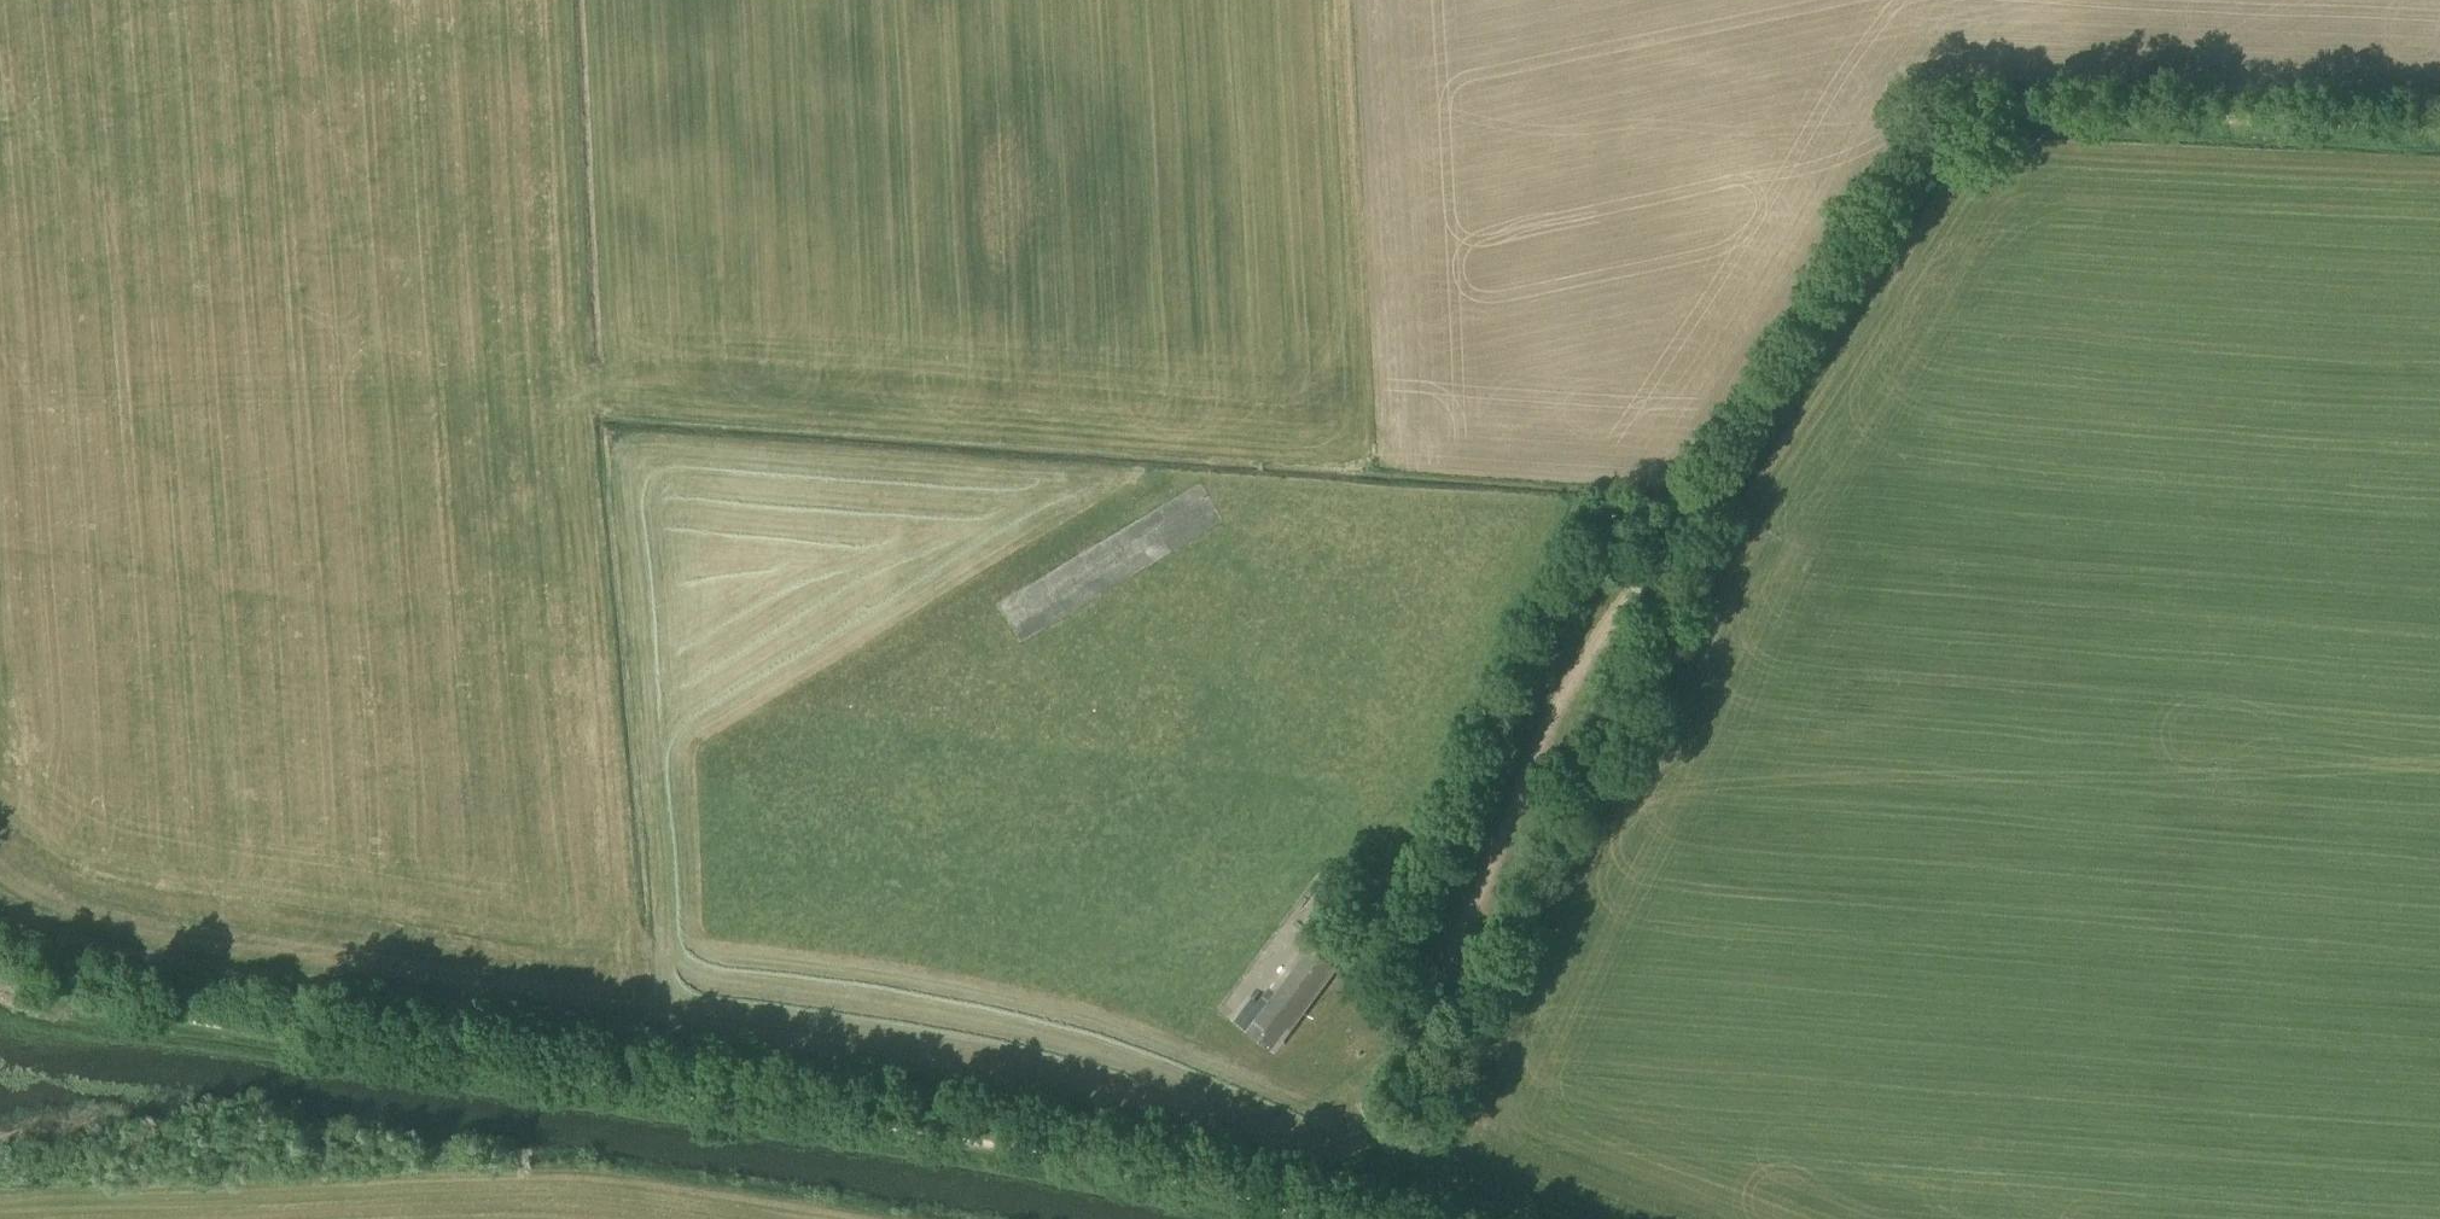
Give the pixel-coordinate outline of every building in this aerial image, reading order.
[(1272,1049),(1333,966),(1309,949),(1248,1031),(1272,1049)]
